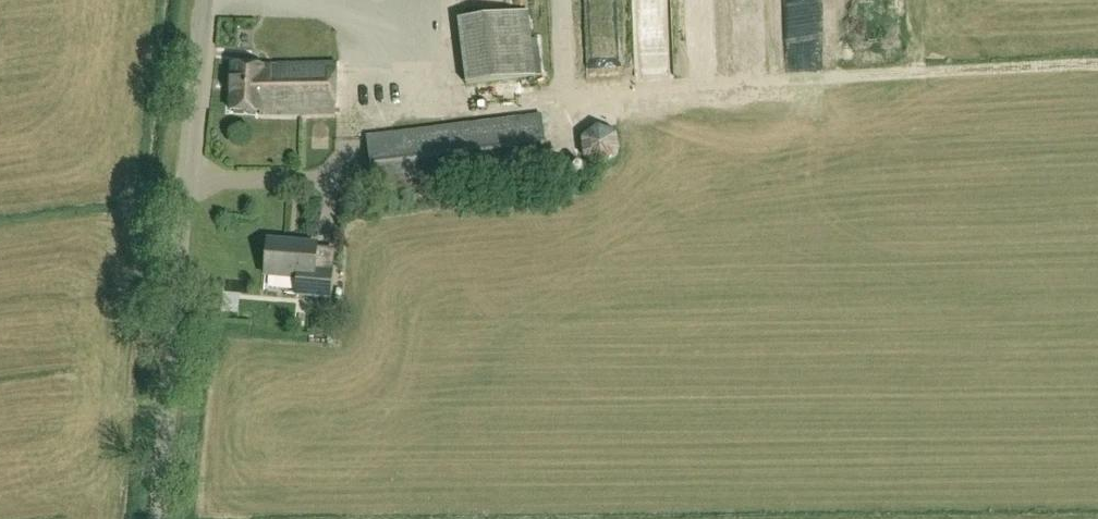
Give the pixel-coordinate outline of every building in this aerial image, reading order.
[(608,73),(633,73),(631,0),(606,0),(608,73)] [(651,71),(686,70),(683,0),(648,0),(651,71)] [(707,54),(725,53),(723,0),(705,0),(707,54)] [(771,10),(772,0),(751,0),(750,10),(771,10)] [(807,33),(828,32),(827,0),(806,0),(807,33)] [(458,19),(467,84),(536,76),(528,10),(458,19)] [(232,65),(229,111),(259,113),(259,116),(334,114),(337,63),(278,64),(278,67),(264,66),(263,67),(232,65)] [(374,195),(548,173),(541,116),(366,138),(374,195)] [(584,159),(602,167),(619,154),(616,133),(597,125),(580,138),(584,159)] [(296,296),(330,299),(332,273),(314,271),(316,244),(268,241),(265,276),(297,278),(296,296)]
